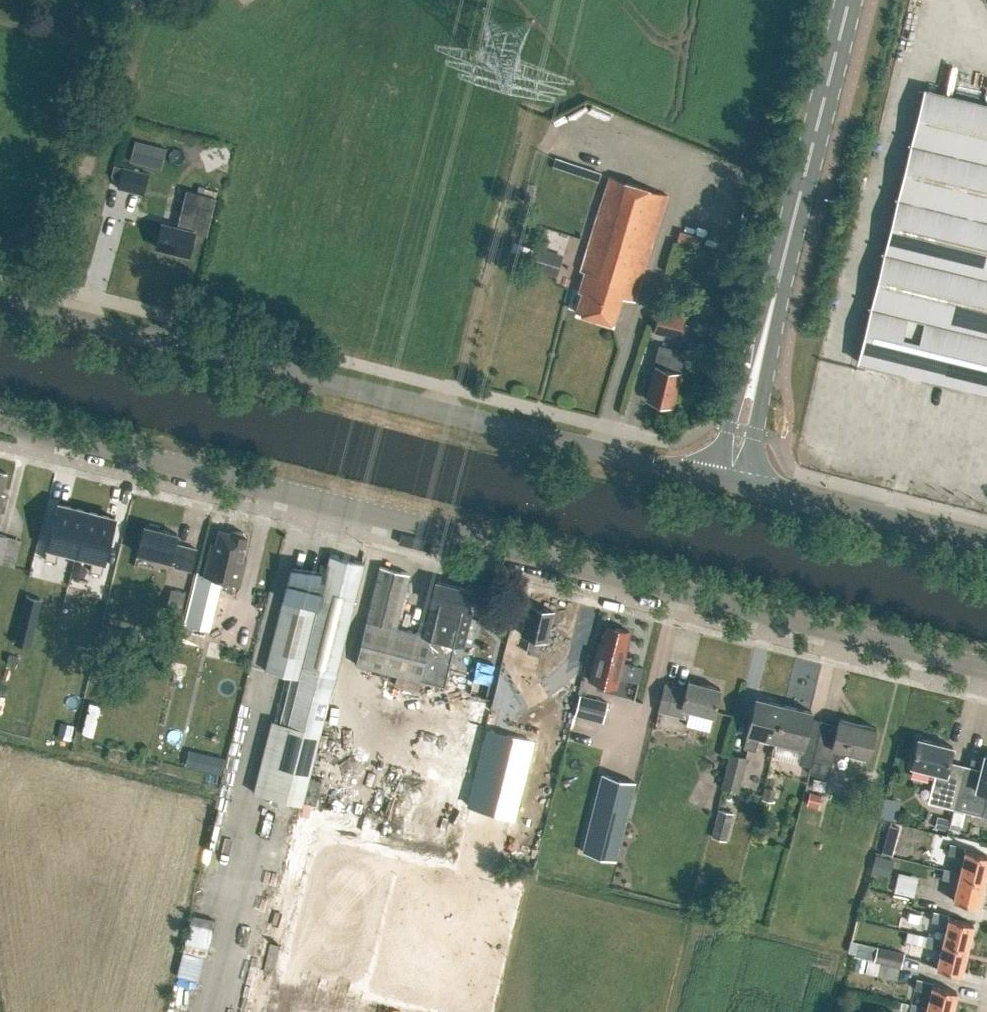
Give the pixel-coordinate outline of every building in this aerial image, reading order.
[(924,88),(857,361),(986,392),(986,104),(924,88)] [(129,162),(161,169),(166,147),(134,140),(129,162)] [(148,172),(123,166),(122,167),(114,165),(111,177),(119,179),(117,187),(142,194),(148,172)] [(585,272),(579,291),(582,292),(575,312),(613,323),(621,296),(634,300),(667,194),(610,176),(580,270),(585,272)] [(162,222),(156,247),(188,255),(194,230),(205,233),(214,196),(187,190),(184,202),(178,226),(162,222)] [(687,315),(659,308),(653,331),(681,338),(687,315)] [(655,366),(654,367),(646,399),(672,406),(680,372),(679,372),(684,351),(659,345),(655,366)] [(61,540),(58,551),(66,553),(68,542),(81,545),(90,511),(69,506),(61,540)] [(90,511),(81,545),(93,548),(91,559),(98,561),(101,550),(110,516),(90,511)] [(176,561),(175,566),(191,570),(196,548),(175,543),(177,533),(159,529),(159,525),(149,523),(148,526),(144,525),(137,552),(170,561),(171,560),(176,561)] [(197,573),(185,623),(209,628),(216,596),(221,578),(240,583),(246,557),(242,556),(247,536),(242,534),(243,531),(236,529),(235,533),(216,528),(213,542),(208,541),(201,574),(197,573)] [(15,567),(22,541),(0,534),(0,562),(15,567)] [(271,720),(255,788),(307,799),(323,733),(322,733),(333,686),(334,686),(364,562),(330,553),(327,564),(320,564),(319,579),(290,571),(265,669),(290,676),(278,722),(271,720)] [(424,634),(395,627),(409,573),(380,565),(356,664),(419,680),(445,686),(455,643),(464,645),(472,612),(467,610),(472,589),(436,580),(430,602),(431,603),(424,634)] [(180,614),(186,592),(171,589),(165,611),(180,614)] [(522,631),(521,635),(530,637),(526,651),(540,654),(543,639),(545,640),(549,627),(553,611),(528,605),(522,631)] [(629,631),(606,625),(601,642),(599,642),(589,679),(616,686),(622,662),(623,662),(626,648),(626,645),(629,631)] [(665,683),(658,711),(659,711),(669,713),(687,718),(689,709),(713,715),(720,688),(688,680),(686,688),(665,683)] [(607,701),(579,694),(573,714),(602,722),(607,701)] [(773,743),(784,704),(756,697),(743,748),(755,750),(758,740),(773,743)] [(92,701),(83,731),(96,735),(105,705),(92,701)] [(800,750),(797,762),(810,765),(819,728),(808,725),(811,711),(784,704),(773,743),(800,750)] [(810,766),(809,772),(828,777),(835,748),(868,756),(876,727),(839,718),(835,731),(820,727),(820,728),(819,728),(810,765),(810,766)] [(936,771),(928,802),(954,808),(965,764),(949,760),(952,746),(918,737),(911,765),(936,771)] [(193,748),(189,765),(222,773),(226,756),(193,748)] [(738,790),(747,756),(730,752),(721,786),(738,790)] [(954,808),(982,815),(986,795),(986,755),(984,754),(980,768),(965,764),(954,808)] [(602,773),(582,851),(616,859),(635,782),(622,779),(604,774),(602,773)] [(726,841),(733,814),(718,811),(712,837),(726,841)] [(947,853),(963,856),(960,872),(959,874),(983,880),(986,866),(986,855),(966,850),(966,848),(949,844),(947,853)] [(894,859),(875,854),(870,872),(889,877),(894,859)] [(944,868),(941,877),(957,881),(953,900),(977,906),(983,880),(959,874),(960,872),(944,868)] [(888,889),(907,894),(912,875),(892,870),(888,889)] [(933,911),(931,920),(947,924),(943,940),(942,942),(967,948),(973,923),(949,918),(949,916),(933,911)] [(194,913),(181,974),(204,980),(218,919),(194,913)] [(941,949),(936,968),(960,974),(967,948),(942,942),(943,940),(927,936),(925,945),(941,949)] [(904,952),(858,941),(855,956),(900,967),(904,952)] [(936,1011),(951,1011),(956,991),(932,985),(933,983),(916,979),(914,988),(930,992),(926,1008),(926,1010),(936,1011)] [(926,1010),(926,1008),(910,1004),(908,1011),(936,1011),(926,1010)]
